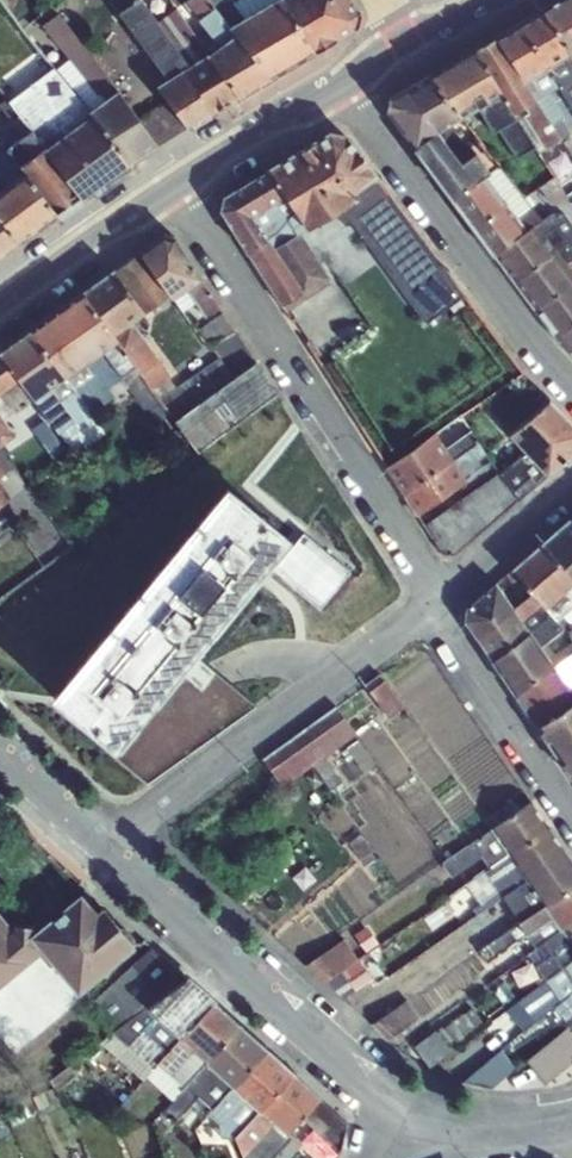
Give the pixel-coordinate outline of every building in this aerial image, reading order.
[(188,65),(147,8),(142,0),(110,0),(120,13),(168,78),(182,70),(188,65)] [(147,8),(188,65),(207,54),(208,53),(198,39),(171,0),(159,0),(147,8)] [(234,34),(230,27),(215,6),(211,0),(188,0),(200,18),(199,19),(220,45),(234,34)] [(230,27),(277,0),(234,0),(232,1),(231,0),(223,0),(215,6),(230,27)] [(316,52),(284,0),(277,0),(230,27),(234,34),(272,79),(316,52)] [(316,52),(357,28),(360,12),(353,0),(284,0),(316,52)] [(571,56),(571,0),(557,0),(543,8),(543,9),(570,53),(571,56)] [(543,9),(520,22),(546,67),(570,53),(543,9)] [(90,111),(119,90),(59,12),(44,23),(70,58),(57,68),(75,93),(90,111)] [(520,22),(500,33),(526,80),(546,67),(520,22)] [(500,33),(475,48),(501,94),(513,113),(525,105),(536,98),(526,80),(500,33)] [(241,97),(272,79),(234,34),(220,45),(208,53),(241,97)] [(430,74),(461,116),(462,116),(489,100),(501,94),(475,48),(430,74)] [(212,117),(241,97),(208,53),(207,54),(188,65),(182,70),(212,117)] [(570,53),(546,67),(559,86),(571,106),(571,56),(570,53)] [(559,86),(546,67),(526,80),(536,98),(549,92),(559,86)] [(190,129),(212,117),(182,70),(168,78),(158,86),(164,95),(190,129)] [(461,116),(430,74),(408,87),(438,131),(451,122),(461,116)] [(59,138),(44,117),(39,111),(13,77),(0,87),(0,89),(25,121),(31,130),(45,148),(59,138)] [(416,145),(438,131),(408,87),(389,97),(388,108),(416,145)] [(92,114),(132,165),(158,146),(132,109),(119,90),(90,111),(92,114)] [(536,98),(561,136),(571,129),(571,128),(549,92),(536,98)] [(59,138),(92,114),(90,111),(75,93),(44,117),(59,138)] [(536,145),(513,113),(501,94),(489,100),(492,105),(489,112),(489,113),(489,114),(486,120),(494,132),(500,131),(517,157),(536,145)] [(132,109),(158,146),(190,129),(164,95),(132,109)] [(561,136),(536,98),(525,105),(528,111),(525,114),(546,147),(562,137),(561,136)] [(489,100),(462,116),(468,124),(489,113),(489,112),(492,105),(489,100)] [(528,111),(525,105),(513,113),(536,145),(536,146),(539,151),(546,147),(525,114),(528,111)] [(84,197),(132,165),(92,114),(59,138),(45,148),(44,149),(84,197)] [(9,148),(22,165),(44,149),(45,148),(31,130),(9,148)] [(462,163),(438,131),(416,145),(453,199),(482,178),(490,170),(476,152),(474,154),(462,163)] [(306,228),(337,210),(354,199),(351,193),(377,175),(347,134),(329,132),(269,168),(284,196),(306,228)] [(25,170),(22,165),(9,148),(0,154),(0,191),(25,170)] [(34,156),(22,165),(25,170),(59,214),(84,197),(44,149),(34,156)] [(482,178),(514,220),(533,207),(499,164),(490,170),(482,178)] [(252,215),(284,196),(269,168),(223,195),(221,209),(248,252),(267,240),(252,215)] [(59,214),(25,170),(0,191),(0,216),(21,241),(59,214)] [(540,186),(551,203),(571,202),(571,201),(571,174),(560,183),(555,176),(540,186)] [(425,323),(463,294),(377,175),(351,193),(354,199),(337,210),(346,223),(350,221),(425,323)] [(453,199),(494,255),(523,232),(514,220),(482,178),(453,199)] [(274,248),(306,228),(284,196),(252,215),(267,240),(274,248)] [(514,220),(523,232),(536,223),(537,224),(543,220),(533,207),(514,220)] [(544,233),(554,225),(564,238),(553,245),(563,258),(571,250),(567,244),(571,240),(571,224),(565,214),(552,213),(543,220),(537,224),(544,233)] [(21,241),(0,216),(0,257),(21,241)] [(494,255),(535,310),(571,284),(571,270),(563,258),(553,245),(544,233),(537,224),(536,223),(523,232),(494,255)] [(544,233),(553,245),(564,238),(554,225),(544,233)] [(306,228),(274,248),(302,290),(327,274),(301,234),(306,228)] [(114,269),(145,311),(171,294),(173,297),(201,277),(174,237),(162,234),(140,251),(114,269)] [(282,305),(302,290),(274,248),(267,240),(248,252),(282,305)] [(114,269),(85,292),(115,334),(132,321),(145,311),(114,269)] [(193,324),(219,306),(201,277),(173,297),(193,324)] [(535,310),(556,338),(571,326),(571,284),(535,310)] [(54,313),(88,361),(118,339),(115,334),(85,292),(54,313)] [(212,345),(235,331),(219,306),(193,324),(210,347),(212,345)] [(31,329),(65,376),(66,375),(88,361),(54,313),(31,329)] [(152,388),(169,376),(171,375),(132,321),(115,334),(118,339),(136,365),(141,371),(140,371),(152,388)] [(571,355),(571,326),(556,338),(558,340),(571,355)] [(0,350),(0,352),(16,382),(34,398),(50,387),(65,376),(31,329),(0,350)] [(234,377),(255,362),(235,331),(212,345),(220,357),(234,377)] [(136,365),(118,339),(88,361),(112,392),(127,381),(145,409),(148,407),(158,420),(169,411),(152,388),(140,371),(141,371),(136,365)] [(16,382),(0,352),(0,393),(16,382)] [(169,411),(176,420),(234,377),(220,357),(177,387),(169,376),(152,388),(169,411)] [(112,392),(88,361),(66,375),(77,389),(89,406),(112,392)] [(234,377),(176,420),(198,450),(275,392),(255,362),(234,377)] [(94,418),(89,406),(66,375),(65,376),(34,398),(35,399),(59,431),(77,455),(106,434),(94,418)] [(16,382),(0,393),(0,394),(16,412),(35,399),(34,398),(16,382)] [(510,433),(526,451),(548,475),(571,454),(571,424),(549,400),(510,433)] [(16,435),(0,415),(0,447),(16,435)] [(472,430),(446,447),(453,459),(480,441),(472,430)] [(405,494),(454,460),(453,459),(446,447),(436,432),(387,467),(405,494)] [(453,459),(454,460),(466,480),(491,462),(480,441),(453,459)] [(5,471),(0,476),(0,487),(8,498),(0,505),(0,529),(1,530),(13,522),(10,518),(36,498),(0,450),(0,464),(5,471)] [(518,500),(548,475),(526,451),(499,473),(518,500)] [(405,494),(417,514),(442,497),(466,480),(454,460),(405,494)] [(518,500),(499,473),(449,508),(425,524),(444,553),(455,553),(518,501),(518,500)] [(169,554),(232,607),(290,538),(226,485),(169,554)] [(8,498),(0,487),(0,505),(8,498)] [(417,514),(425,524),(449,508),(442,497),(417,514)] [(544,542),(571,574),(571,517),(544,542)] [(304,532),(274,569),(319,606),(349,570),(304,532)] [(512,570),(531,592),(541,604),(545,608),(546,606),(571,584),(571,574),(544,542),(512,570)] [(232,607),(169,554),(112,623),(175,676),(194,653),(232,607)] [(465,620),(476,637),(514,608),(513,607),(496,582),(467,608),(465,620)] [(557,619),(571,607),(571,584),(546,606),(557,619)] [(513,607),(514,608),(522,619),(541,604),(531,592),(513,607)] [(522,619),(530,631),(541,647),(547,642),(564,628),(557,619),(546,606),(545,608),(541,604),(522,619)] [(476,637),(492,660),(530,631),(522,619),(514,608),(476,637)] [(175,676),(112,623),(52,697),(115,748),(175,676)] [(492,660),(515,694),(554,666),(541,647),(530,631),(492,660)] [(547,642),(541,647),(554,666),(571,652),(571,641),(555,654),(547,642)] [(554,666),(571,694),(571,652),(554,666)] [(175,676),(115,748),(111,753),(149,782),(256,706),(194,653),(175,676)] [(537,725),(571,702),(571,694),(554,666),(515,694),(537,725)] [(365,685),(388,715),(402,705),(379,675),(365,685)] [(556,752),(571,741),(571,702),(537,725),(556,752)] [(305,729),(327,755),(356,733),(337,707),(305,729)] [(263,759),(284,786),(327,755),(305,729),(263,759)] [(571,776),(571,741),(556,752),(571,776)] [(313,770),(306,776),(314,787),(321,781),(313,770)] [(494,826),(512,854),(548,828),(530,802),(515,812),(493,826),(494,826)] [(486,819),(493,826),(515,812),(508,803),(486,819)] [(490,868),(512,854),(494,826),(442,862),(452,876),(481,856),(490,868)] [(548,828),(512,854),(528,877),(565,852),(548,828)] [(349,842),(360,858),(371,851),(372,850),(361,834),(349,842)] [(360,858),(374,878),(388,869),(379,856),(376,858),(371,851),(360,858)] [(565,852),(528,877),(529,879),(547,904),(571,888),(571,862),(565,852)] [(529,879),(528,877),(512,854),(490,868),(474,878),(440,903),(453,921),(461,914),(467,922),(504,897),(529,879)] [(343,874),(355,888),(369,876),(356,862),(343,874)] [(547,905),(547,904),(529,879),(504,897),(514,912),(497,923),(487,910),(463,926),(471,938),(472,937),(481,950),(521,923),(546,906),(547,905)] [(547,904),(547,905),(546,906),(562,930),(571,922),(571,888),(547,904)] [(42,950),(77,993),(135,942),(105,906),(97,913),(80,894),(41,926),(14,925),(13,927),(0,912),(0,986),(42,950)] [(562,930),(546,906),(521,923),(481,950),(492,966),(535,937),(540,943),(562,930)] [(562,930),(570,941),(571,943),(571,922),(562,930)] [(325,982),(358,958),(344,938),(306,965),(325,982)] [(570,941),(522,976),(533,990),(557,973),(565,968),(565,967),(571,960),(571,943),(570,941)] [(147,1008),(187,978),(151,948),(90,1005),(113,1032),(147,1008)] [(407,966),(419,983),(433,974),(421,956),(407,966)] [(565,967),(565,968),(557,973),(533,990),(508,1009),(494,1020),(498,1025),(511,1016),(524,1031),(555,1006),(566,1020),(571,1014),(571,960),(565,967)] [(37,966),(10,989),(37,1022),(65,999),(37,966)] [(180,1036),(214,1001),(187,978),(147,1008),(180,1036)] [(389,1039),(420,1018),(408,1000),(371,1024),(389,1039)] [(208,1061),(240,1024),(214,1001),(180,1036),(208,1061)] [(148,1073),(157,1063),(180,1036),(147,1008),(113,1032),(106,1040),(148,1073)] [(446,1028),(456,1043),(485,1023),(475,1008),(446,1028)] [(234,1086),(267,1048),(240,1024),(208,1061),(207,1062),(220,1074),(233,1086),(234,1086)] [(571,1058),(571,1056),(571,1034),(567,1027),(526,1060),(542,1082),(571,1058)] [(181,1090),(207,1062),(208,1061),(180,1036),(157,1063),(148,1073),(146,1075),(173,1099),(181,1090)] [(260,1110),(293,1072),(267,1048),(234,1086),(260,1110)] [(492,1087),(516,1065),(502,1050),(463,1082),(492,1087)] [(233,1086),(207,1062),(185,1086),(181,1090),(195,1102),(199,1097),(212,1110),(233,1086)] [(70,1064),(51,1079),(58,1089),(77,1074),(70,1064)] [(302,1117),(320,1097),(293,1072),(260,1110),(273,1121),(288,1132),(290,1130),(302,1117)] [(262,1133),(273,1121),(260,1110),(234,1086),(233,1086),(212,1110),(208,1114),(221,1124),(222,1136),(235,1137),(244,1153),(262,1133)] [(53,1087),(34,1097),(40,1113),(60,1102),(53,1087)] [(320,1097),(302,1117),(340,1149),(345,1123),(320,1097)] [(273,1121),(262,1133),(280,1149),(294,1133),(290,1130),(288,1132),(273,1121)] [(10,1137),(7,1125),(0,1127),(0,1141),(10,1137)]
